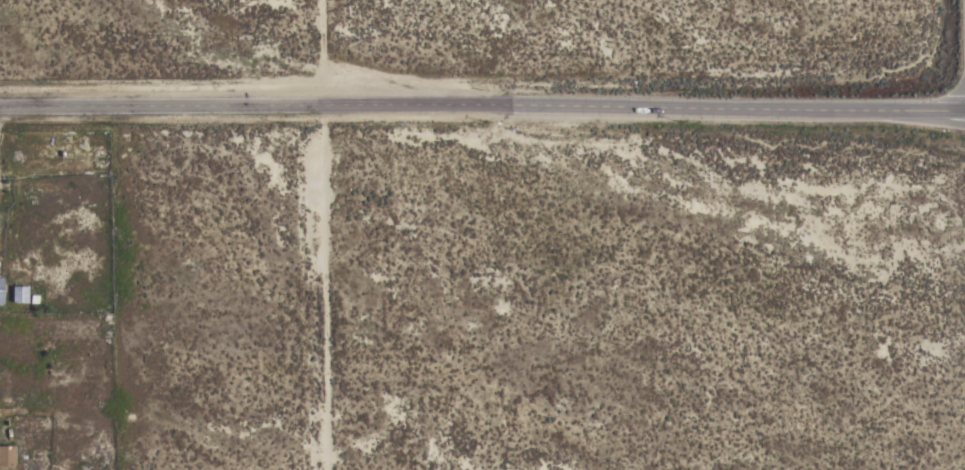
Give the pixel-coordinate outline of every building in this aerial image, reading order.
[(11,286),(27,286),(26,289),(30,290),(29,295),(37,295),(37,302),(11,302),(11,286)] [(14,465),(0,465),(0,445),(13,445),(14,465)]
